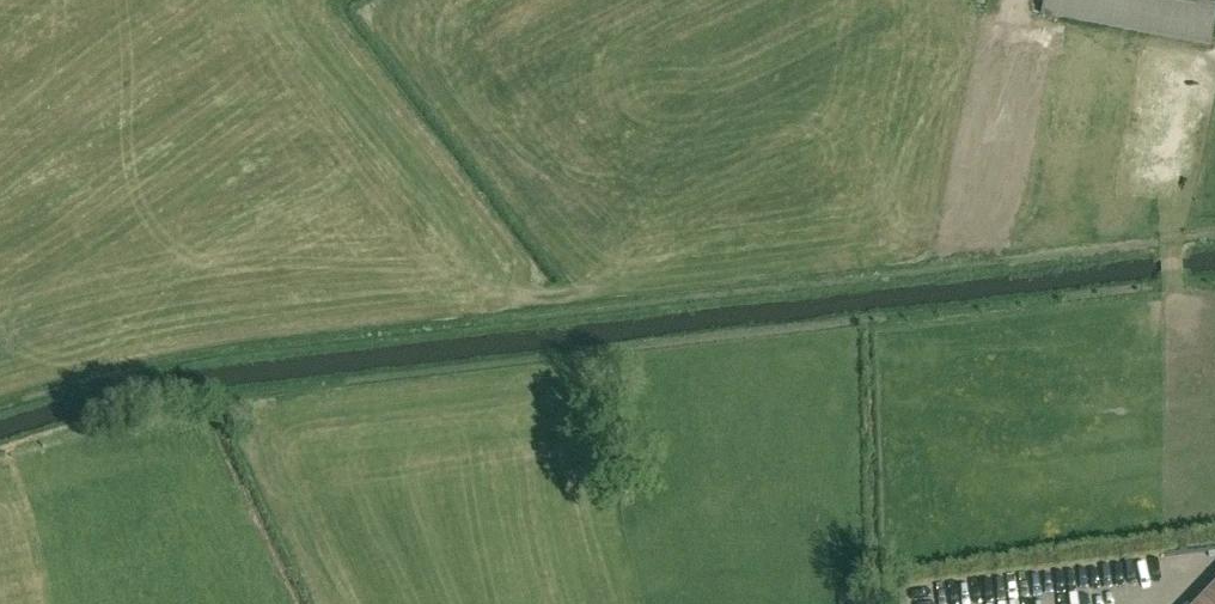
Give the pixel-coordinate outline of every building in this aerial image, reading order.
[(1214,18),(1214,0),(1044,0),(1042,14),(1210,45),(1214,18)] [(1198,603),(1214,603),(1214,587),(1198,603)] [(855,603),(873,603),(873,595),(854,596),(855,603)]
